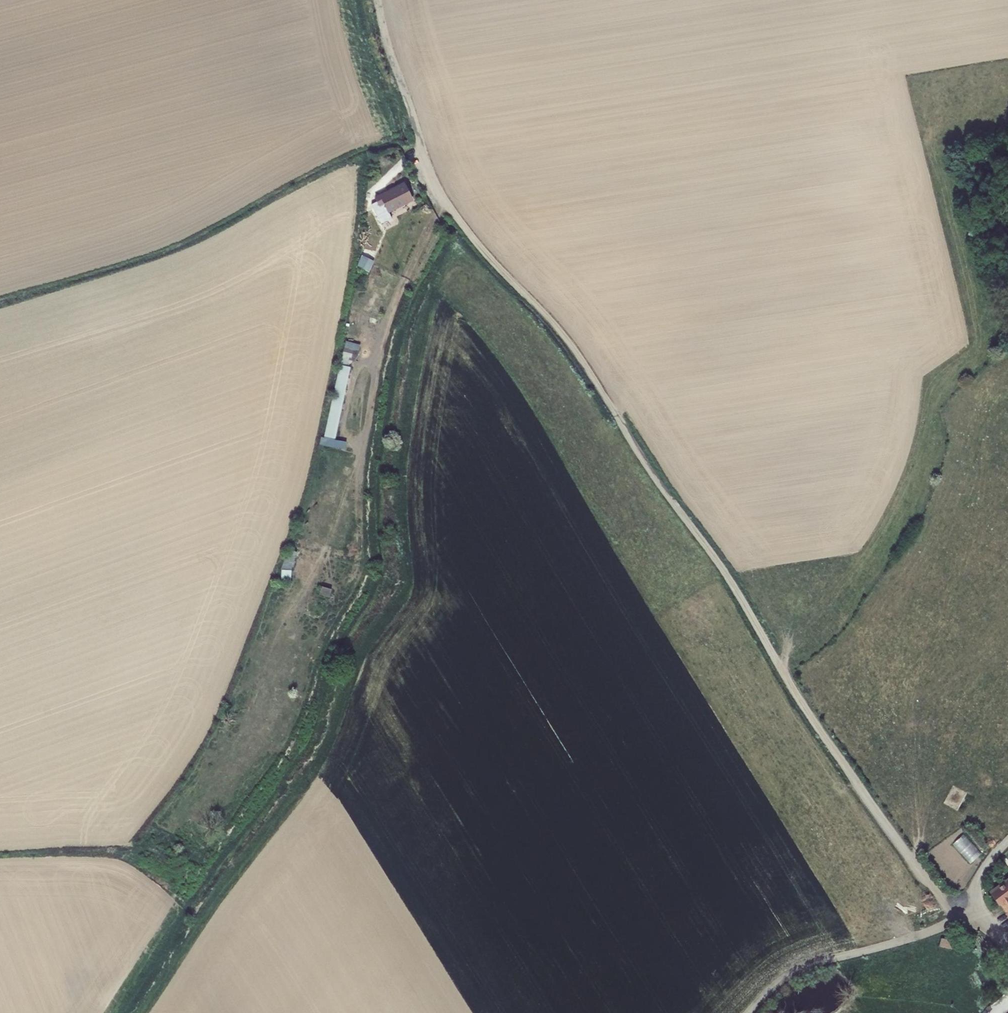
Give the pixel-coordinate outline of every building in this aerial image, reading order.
[(412,180),(373,195),(384,222),(396,217),(393,210),(420,199),(412,180)] [(365,255),(361,265),(372,269),(376,259),(365,255)] [(349,441),(338,439),(358,342),(347,340),(326,443),(347,448),(349,441)] [(953,785),(943,803),(958,810),(967,793),(953,785)] [(954,843),(973,862),(983,852),(965,833),(954,843)] [(1002,905),(1007,900),(1007,882),(993,893),(1002,905)]
